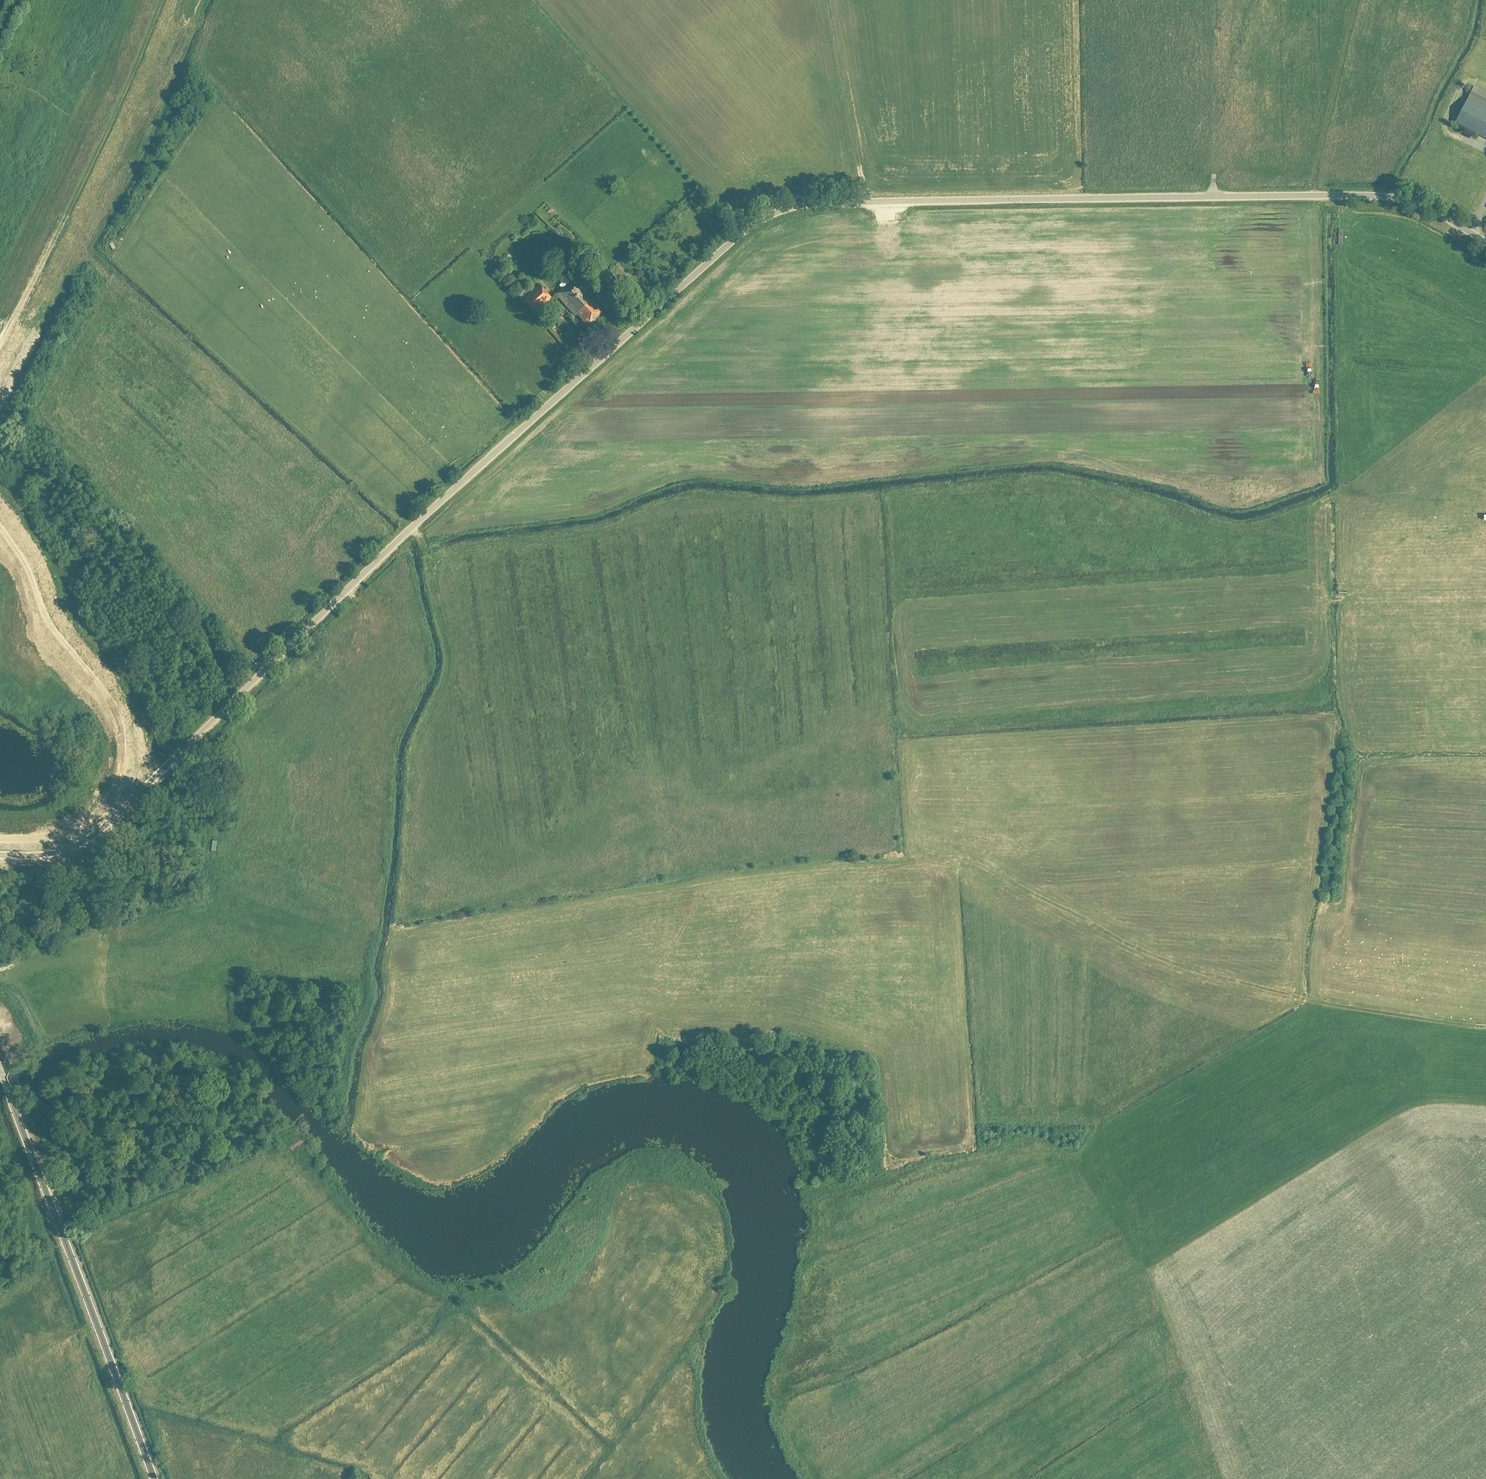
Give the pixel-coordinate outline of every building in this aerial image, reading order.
[(1475,86),(1455,122),(1485,138),(1485,92),(1475,86)] [(604,311),(588,294),(590,292),(576,276),(556,294),(575,315),(577,313),(588,325),(604,311)] [(535,313),(551,298),(540,285),(523,300),(535,313)] [(242,634),(237,638),(246,649),(251,646),(242,634)]
